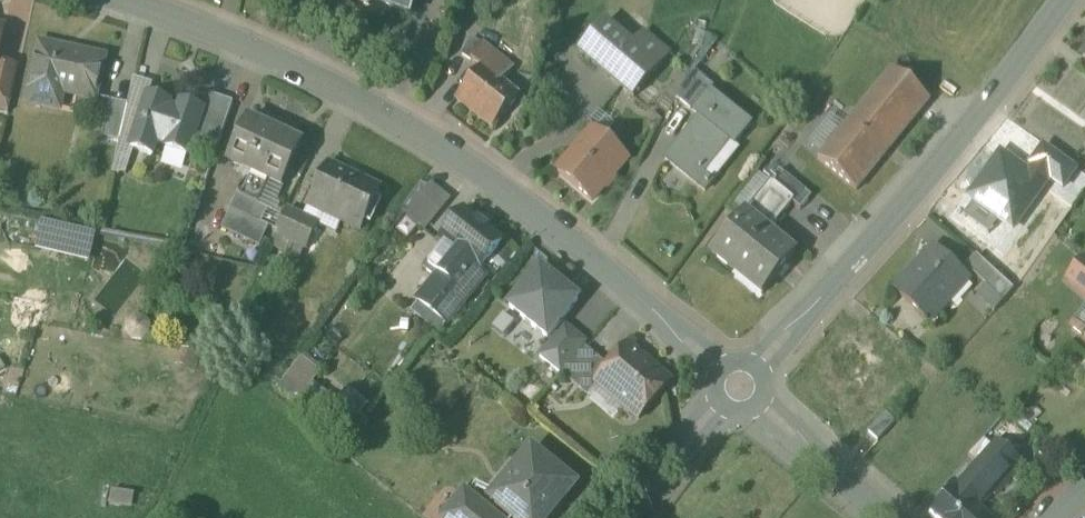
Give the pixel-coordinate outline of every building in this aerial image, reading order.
[(357,2),(378,9),(379,7),(415,19),(422,0),(358,0),(357,2)] [(610,26),(585,55),(639,101),(675,59),(649,37),(638,50),(610,26)] [(2,67),(9,33),(0,31),(0,75),(2,67)] [(487,72),(488,71),(507,86),(519,72),(488,47),(477,63),(487,72)] [(67,55),(45,50),(32,107),(55,112),(59,95),(100,104),(109,66),(67,57),(67,55)] [(824,163),(862,194),(935,104),(907,82),(916,71),(905,63),(824,163)] [(23,72),(2,67),(0,75),(0,103),(16,107),(23,72)] [(462,102),(499,132),(525,101),(507,86),(488,71),(487,72),(462,102)] [(682,104),(699,117),(715,97),(716,98),(720,93),(698,74),(682,104)] [(691,139),(670,164),(697,185),(730,144),(738,150),(755,129),(716,98),(715,97),(699,117),(706,123),(692,140),(691,139)] [(224,149),(238,107),(212,98),(206,116),(208,116),(199,141),(224,149)] [(175,110),(154,103),(137,153),(158,161),(162,149),(172,152),(171,153),(193,160),(199,141),(208,116),(206,116),(186,109),(183,117),(174,113),(175,110)] [(133,109),(115,105),(107,141),(125,145),(133,109)] [(307,150),(253,125),(233,167),(257,178),(246,201),(264,210),(275,187),(287,193),(307,150)] [(597,135),(562,176),(597,205),(607,194),(612,193),(619,184),(619,180),(632,164),(597,135)] [(385,194),(333,169),(315,207),(348,223),(347,226),(366,235),(385,194)] [(785,175),(774,188),(798,207),(806,214),(817,201),(785,175)] [(774,188),(717,258),(737,274),(742,269),(772,294),(800,259),(774,237),(798,207),(774,188)] [(264,210),(246,201),(243,200),(236,214),(267,229),(274,214),(264,210)] [(445,243),(464,258),(442,285),(441,284),(422,309),(453,334),(474,308),(494,282),(486,275),(509,246),(468,214),(445,243)] [(291,215),(280,239),(312,255),(324,230),(291,215)] [(938,252),(900,294),(935,326),(973,284),(938,252)] [(1019,293),(986,263),(975,275),(991,290),(982,300),(999,315),(1019,293)] [(1073,283),(1084,293),(1084,268),(1073,283)] [(585,304),(542,271),(510,312),(553,345),(566,328),(585,304)] [(593,349),(566,328),(553,345),(541,360),(568,381),(591,352),(593,349)] [(676,387),(634,350),(615,372),(605,384),(606,385),(631,407),(629,410),(645,423),(676,387)] [(615,372),(591,352),(568,381),(592,400),(606,385),(605,384),(615,372)] [(900,425),(890,417),(873,436),(883,445),(900,425)] [(939,517),(991,517),(983,511),(1005,486),(1009,490),(1027,470),(1003,448),(963,493),(962,492),(939,517)] [(581,491),(537,455),(496,505),(512,517),(559,517),(581,491)] [(470,495),(451,517),(498,517),(470,495)]
